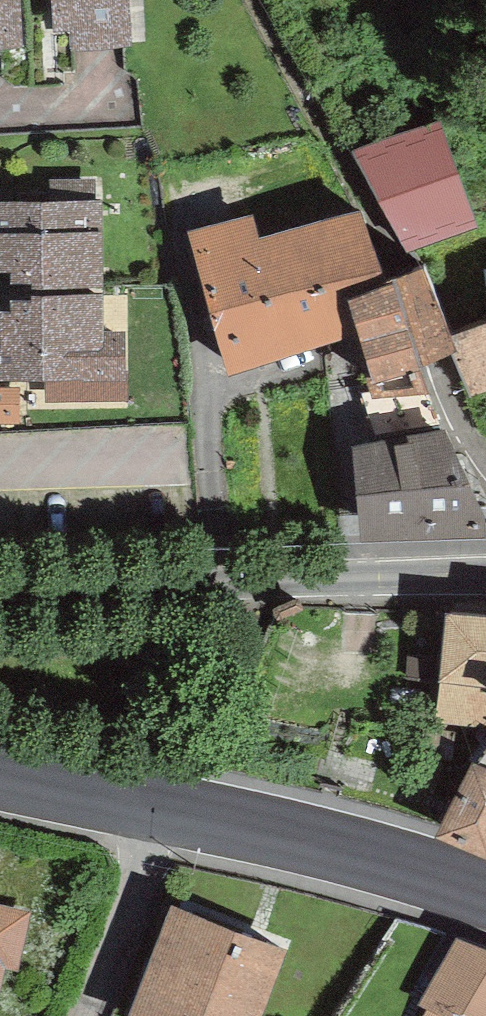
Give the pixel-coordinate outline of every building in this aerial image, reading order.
[(14,35),(11,0),(0,0),(0,36),(14,35)] [(119,0),(58,0),(60,17),(79,16),(80,33),(121,30),(119,0)] [(403,237),(472,216),(442,122),(360,148),(403,237)] [(95,201),(7,202),(8,261),(16,261),(16,270),(38,270),(39,298),(18,298),(18,313),(9,314),(9,323),(0,323),(0,371),(98,369),(95,201)] [(382,380),(417,374),(413,351),(383,276),(356,209),(255,239),(249,220),(196,236),(228,350),(363,310),(382,380)] [(383,276),(413,351),(420,348),(432,342),(453,331),(421,262),(398,268),(383,276)] [(453,331),(472,381),(485,377),(485,318),(453,331)] [(417,374),(382,380),(383,387),(371,389),(379,426),(432,417),(417,374)] [(404,522),(479,519),(475,497),(448,446),(440,430),(360,442),(365,524),(404,522)] [(456,613),(449,666),(440,667),(437,716),(485,720),(485,617),(456,613)] [(476,761),(446,823),(485,838),(485,765),(476,761)] [(22,914),(0,909),(0,952),(13,955),(22,914)] [(274,952),(173,915),(139,1008),(161,1015),(250,1015),(274,952)] [(466,934),(431,1000),(467,1015),(485,1015),(485,942),(466,934)]
